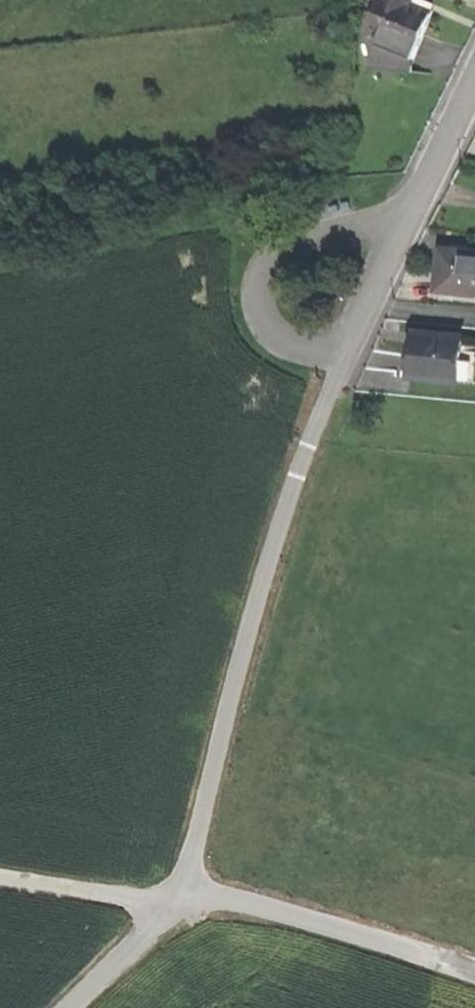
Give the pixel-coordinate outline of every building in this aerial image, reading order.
[(381,0),(368,0),(365,7),(376,12),(381,0)] [(376,12),(368,31),(375,35),(372,45),(385,47),(414,59),(433,12),(424,7),(413,3),(414,0),(381,0),(376,12)] [(412,72),(414,59),(385,47),(372,45),(370,68),(412,72)] [(474,295),(474,251),(459,250),(442,248),(437,291),(474,295)] [(409,375),(459,380),(463,350),(464,338),(414,333),(412,346),(409,375)] [(463,350),(459,380),(474,382),(474,351),(463,350)]
